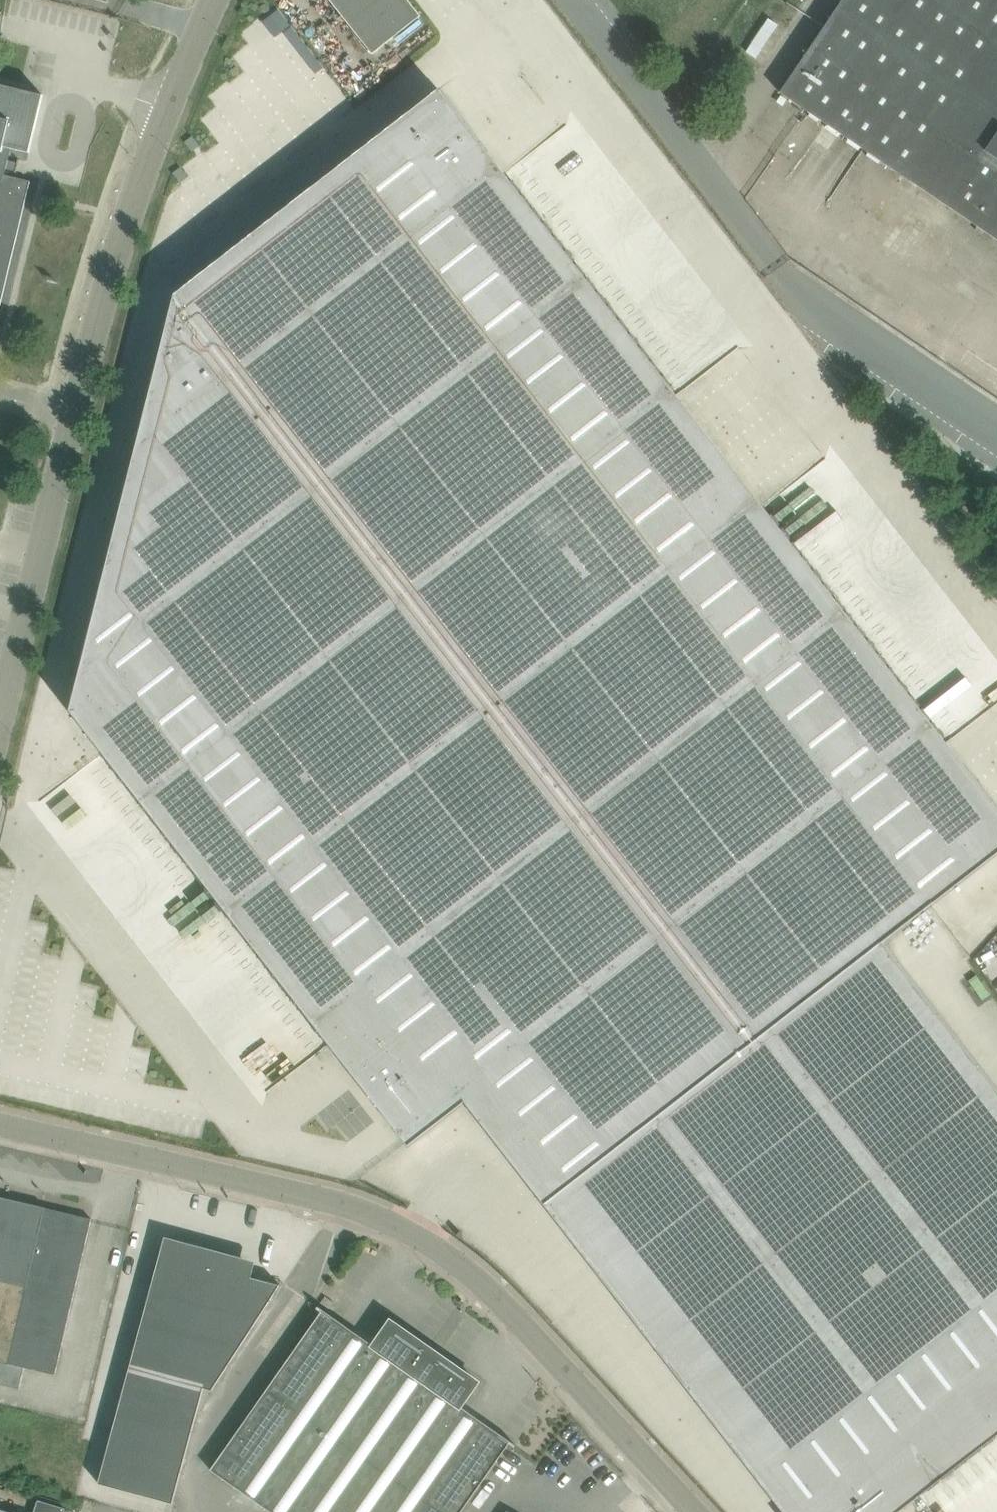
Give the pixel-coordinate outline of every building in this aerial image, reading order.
[(405,29),(422,15),(410,0),(332,0),(374,53),(405,29)] [(781,91),(996,237),(996,0),(843,0),(781,91)] [(31,181),(5,174),(7,168),(16,170),(18,162),(9,160),(12,148),(30,152),(44,95),(0,84),(0,309),(31,181)] [(71,710),(183,854),(409,1145),(465,1101),(785,1511),(900,1511),(996,1436),(996,1088),(883,941),(996,853),(996,806),(440,89),(176,294),(74,696),(71,710)] [(811,368),(822,361),(811,343),(800,350),(811,368)] [(754,387),(753,401),(767,402),(769,375),(758,374),(757,387),(754,387)] [(20,1388),(25,1366),(56,1374),(92,1218),(0,1196),(0,1383),(20,1388)] [(249,1262),(171,1240),(166,1255),(163,1254),(150,1299),(139,1338),(99,1481),(101,1481),(173,1502),(205,1387),(214,1389),(281,1287),(280,1287),(245,1277),(249,1262)] [(515,1446),(516,1444),(461,1405),(478,1380),(391,1320),(374,1344),(319,1305),(317,1307),(322,1311),(211,1469),(273,1511),(461,1511),(510,1442),(515,1446)] [(67,1507),(39,1499),(35,1511),(65,1511),(67,1507)]
